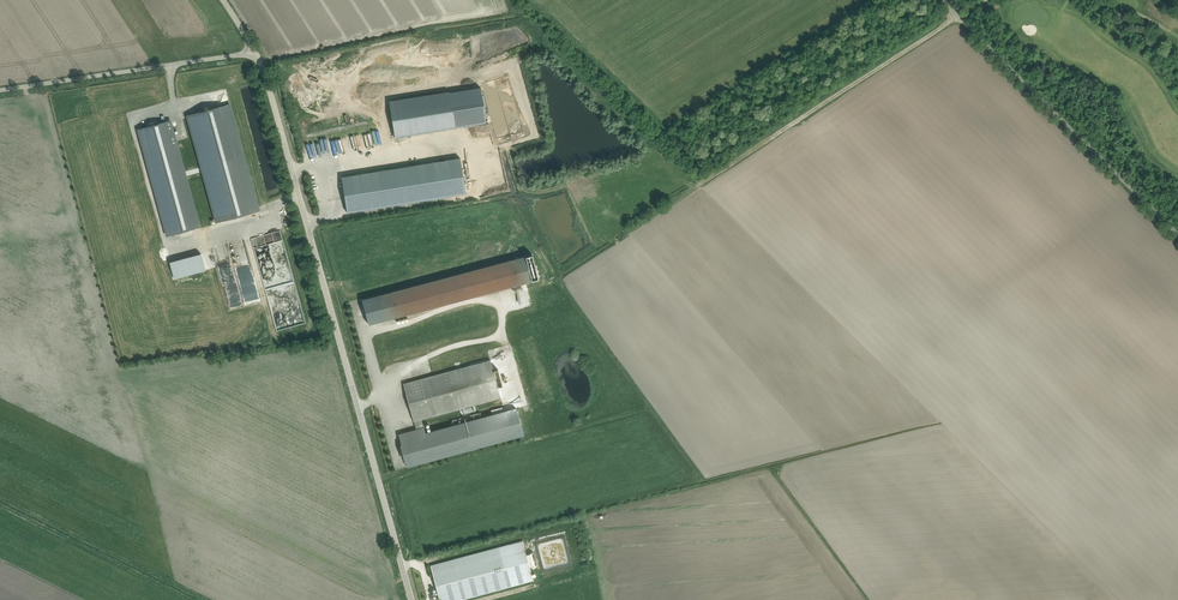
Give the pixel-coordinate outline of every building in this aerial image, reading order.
[(454,127),(449,91),(389,101),(394,137),(454,127)] [(230,105),(188,116),(216,222),(259,210),(230,105)] [(200,226),(171,121),(139,130),(167,235),(200,226)] [(460,158),(342,177),(348,213),(466,194),(460,158)] [(280,230),(251,237),(254,247),(270,244),(270,245),(283,242),(280,230)] [(527,256),(363,299),(370,324),(533,281),(527,256)] [(170,262),(175,279),(187,276),(182,258),(170,262)] [(200,281),(199,271),(189,271),(190,282),(200,281)] [(426,429),(423,419),(501,398),(491,360),(486,361),(404,383),(414,421),(416,429),(404,432),(415,473),(530,442),(520,405),(426,429)] [(525,583),(534,580),(523,540),(514,543),(431,565),(435,580),(440,599),(460,599),(525,583)]
